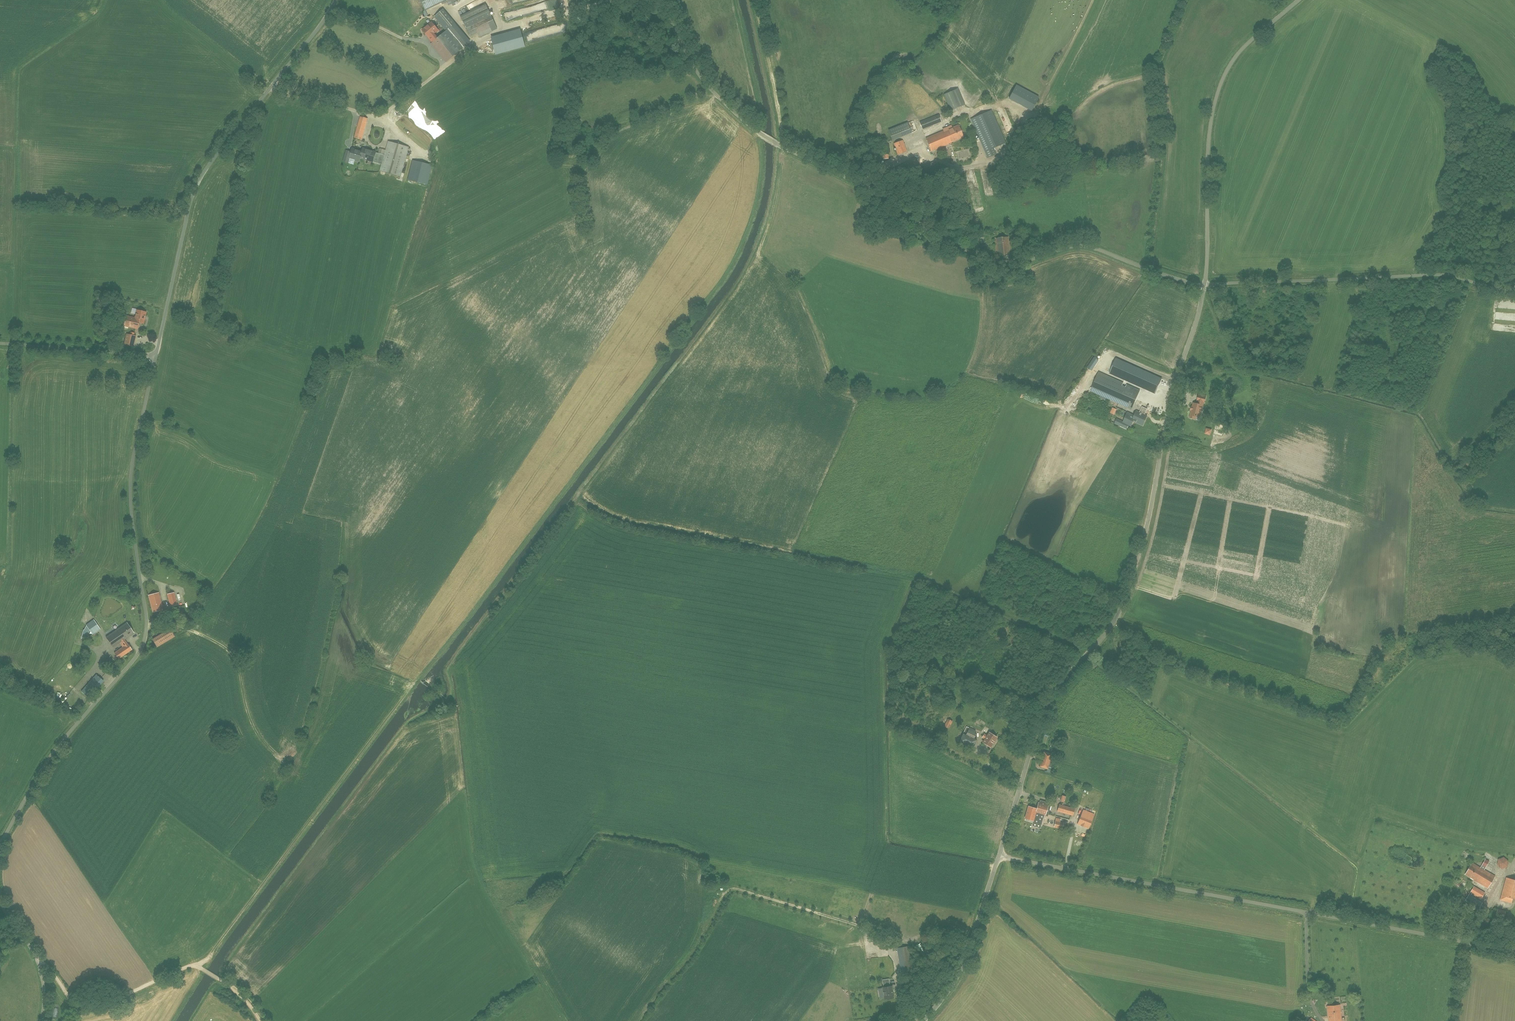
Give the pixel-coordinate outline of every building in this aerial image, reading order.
[(420,12),(448,0),(415,0),(420,12)] [(460,18),(470,40),(495,29),(484,7),(460,18)] [(428,43),(444,61),(465,42),(440,14),(432,20),(442,32),(438,36),(429,25),(421,32),(429,41),(428,43)] [(413,45),(409,51),(420,59),(424,52),(413,45)] [(1039,98),(1016,86),(1009,99),(1032,111),(1039,98)] [(944,95),(951,111),(965,105),(958,89),(944,95)] [(386,98),(380,103),(384,108),(390,103),(386,98)] [(991,110),(971,119),(988,158),(996,155),(993,149),(1006,143),(991,110)] [(939,115),(920,122),(922,130),(942,122),(939,115)] [(361,118),(356,138),(363,140),(368,120),(361,118)] [(889,131),(892,141),(911,133),(907,123),(889,131)] [(959,126),(958,125),(944,132),(944,131),(926,139),(931,152),(949,144),(964,137),(960,130),(962,129),(960,125),(959,126)] [(903,141),(894,144),(898,155),(907,151),(903,141)] [(379,172),(399,177),(407,147),(388,142),(384,154),(362,149),(360,155),(350,152),(348,160),(358,163),(359,159),(381,165),(379,172)] [(414,162),(408,184),(425,188),(430,166),(414,162)] [(936,164),(924,169),(927,175),(938,170),(936,164)] [(939,228),(950,217),(942,210),(932,222),(939,228)] [(1010,253),(1008,238),(996,239),(997,255),(1010,253)] [(135,329),(136,326),(147,328),(150,313),(130,309),(129,314),(135,315),(134,319),(121,317),(119,326),(135,329)] [(134,347),(136,331),(124,328),(122,336),(127,336),(125,346),(134,347)] [(110,345),(119,346),(120,338),(111,337),(110,345)] [(1162,379),(1116,359),(1109,373),(1155,393),(1162,379)] [(1132,410),(1140,391),(1133,387),(1099,372),(1092,387),(1090,391),(1132,410)] [(1200,417),(1203,402),(1204,403),(1206,397),(1199,395),(1197,401),(1198,401),(1197,404),(1193,403),(1193,407),(1192,407),(1191,410),(1192,410),(1190,417),(1191,418),(1194,419),(1194,418),(1196,419),(1196,416),(1200,417)] [(1145,415),(1147,409),(1142,407),(1139,413),(1136,411),(1135,415),(1134,417),(1132,420),(1133,421),(1143,425),(1147,416),(1145,415)] [(1132,420),(1134,417),(1135,415),(1128,412),(1123,422),(1117,419),(1115,423),(1120,426),(1127,429),(1129,425),(1131,426),(1133,421),(1132,420)] [(157,592),(147,594),(150,612),(160,611),(157,592)] [(173,592),(166,593),(168,608),(176,607),(173,592)] [(86,625),(83,639),(88,640),(90,630),(100,625),(96,619),(86,625)] [(127,619),(105,635),(113,646),(118,642),(122,647),(114,652),(118,659),(134,648),(126,637),(135,630),(127,619)] [(175,638),(171,631),(153,642),(157,649),(175,638)] [(84,688),(90,694),(103,679),(97,673),(84,688)] [(942,725),(944,726),(949,729),(953,721),(948,719),(947,719),(945,718),(942,725)] [(975,731),(969,728),(966,727),(963,734),(960,741),(973,747),(977,740),(974,739),(976,734),(975,733),(975,731)] [(997,738),(989,733),(987,736),(985,734),(982,738),(985,739),(983,742),(991,747),(997,738)] [(1048,769),(1052,754),(1044,752),(1040,767),(1048,769)] [(1026,819),(1025,820),(1033,822),(1035,823),(1042,825),(1044,816),(1048,817),(1051,806),(1048,805),(1049,803),(1040,800),(1039,803),(1038,802),(1037,809),(1028,806),(1025,818),(1026,819)] [(1057,811),(1073,815),(1075,809),(1059,804),(1057,811)] [(1083,810),(1082,813),(1077,824),(1089,829),(1094,818),(1087,815),(1088,812),(1083,810)] [(1054,827),(1062,829),(1064,823),(1055,821),(1054,827)] [(1496,866),(1507,868),(1509,859),(1498,857),(1496,866)] [(1472,863),(1465,874),(1474,879),(1474,880),(1488,888),(1495,876),(1484,870),(1489,861),(1486,859),(1481,868),(1472,863)] [(1506,878),(1500,900),(1512,903),(1513,898),(1514,899),(1514,880),(1506,878)] [(1464,903),(1478,911),(1483,902),(1471,895),(1472,893),(1482,899),(1485,893),(1474,886),(1464,903)] [(1506,911),(1498,909),(1496,916),(1504,918),(1506,911)] [(897,948),(901,974),(913,972),(909,946),(897,948)] [(889,979),(882,980),(883,987),(885,999),(894,998),(892,986),(890,986),(889,979)] [(1342,1020),(1340,1005),(1328,1006),(1329,1020),(1342,1020)]
